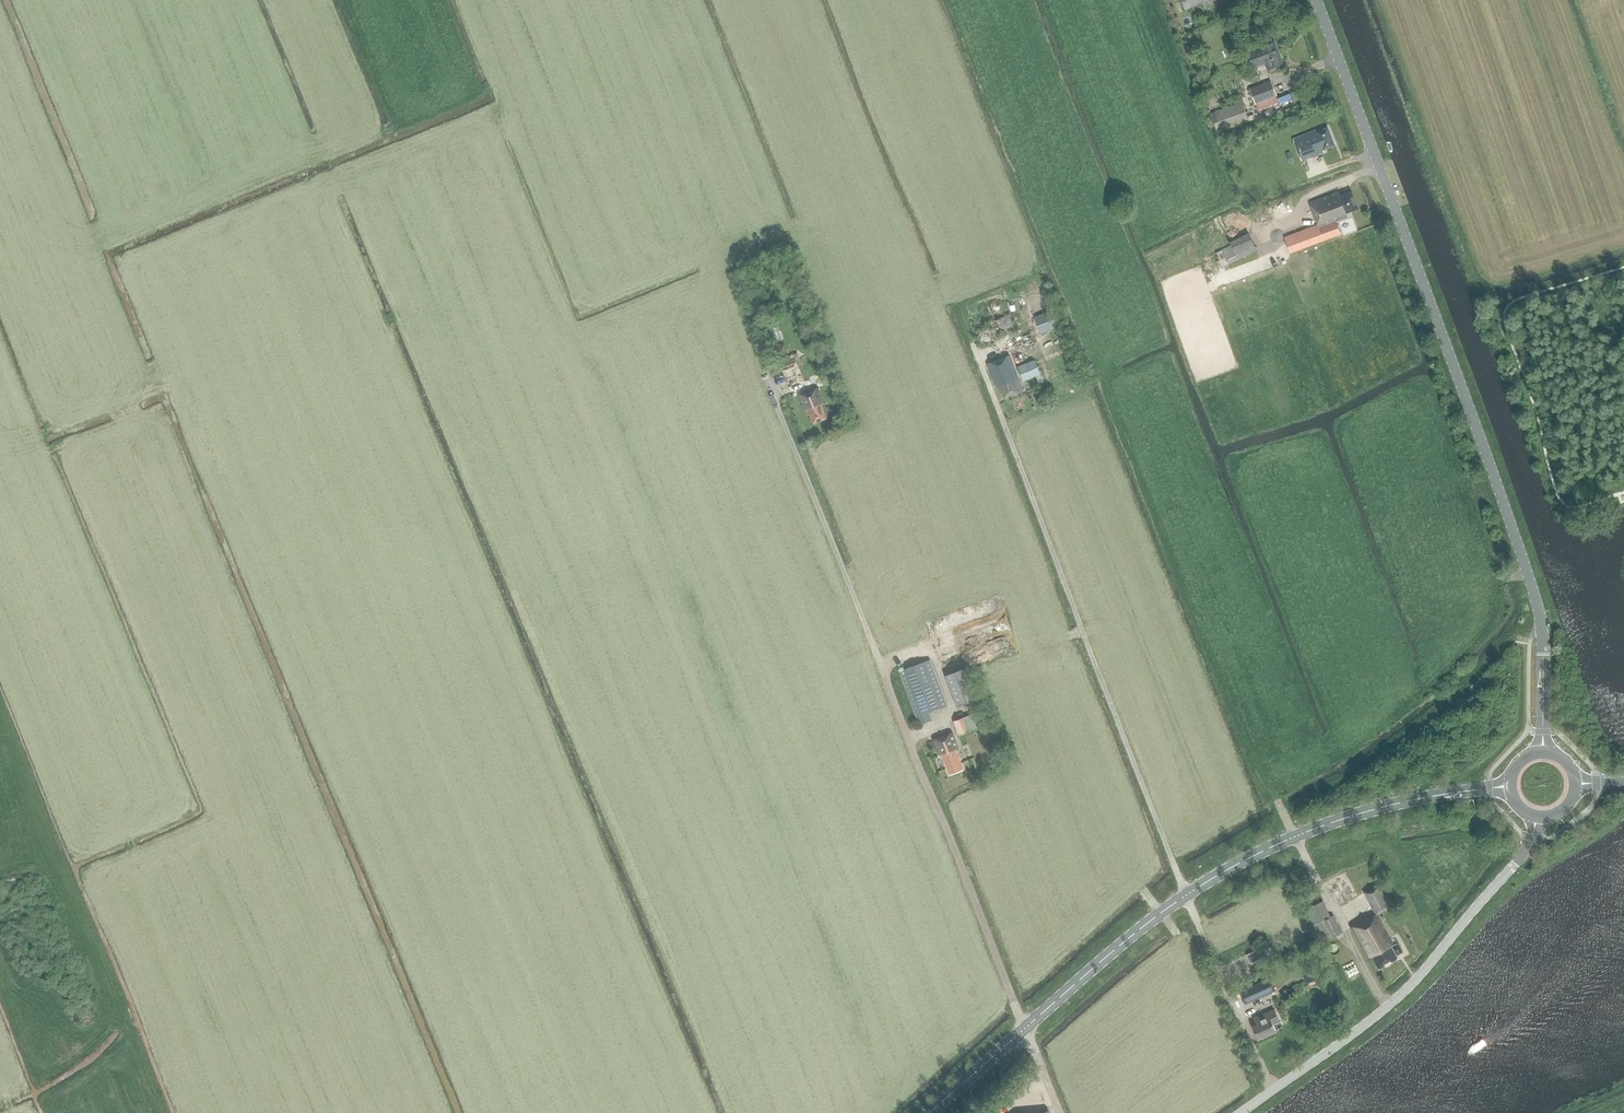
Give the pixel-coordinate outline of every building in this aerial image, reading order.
[(1184,10),(1209,0),(1180,0),(1184,10)] [(1260,48),(1247,53),(1253,67),(1265,62),(1268,69),(1282,63),(1274,42),(1259,47),(1260,48)] [(1276,95),(1270,81),(1250,89),(1255,103),(1276,95)] [(1217,132),(1249,121),(1242,102),(1210,113),(1217,132)] [(1328,128),(1316,132),(1315,130),(1292,138),(1301,160),(1324,152),(1323,149),(1334,145),(1328,128)] [(1317,224),(1284,237),(1290,252),(1340,234),(1335,221),(1347,217),(1346,213),(1358,208),(1351,191),(1339,196),(1338,192),(1309,203),(1317,224)] [(1229,242),(1230,245),(1222,250),(1229,264),(1257,250),(1248,233),(1229,242)] [(1228,264),(1221,250),(1216,252),(1222,266),(1228,264)] [(1036,321),(1041,334),(1058,327),(1051,310),(1041,314),(1043,318),(1036,321)] [(995,341),(1017,332),(1010,314),(989,323),(995,341)] [(769,324),(774,341),(785,338),(781,321),(769,324)] [(992,342),(987,331),(976,336),(981,347),(992,342)] [(1009,355),(987,363),(996,387),(999,385),(1004,397),(1023,389),(1019,378),(1017,378),(1016,377),(1017,376),(1009,355)] [(786,382),(792,379),(789,370),(797,367),(794,358),(780,364),(786,382)] [(1019,372),(1023,381),(1030,378),(1040,374),(1035,360),(1025,364),(1024,363),(1017,366),(1019,372)] [(821,404),(823,403),(817,388),(799,395),(805,410),(807,409),(812,424),(826,418),(821,404)] [(930,659),(900,671),(919,724),(932,720),(929,712),(947,705),(930,659)] [(957,706),(978,698),(966,667),(946,675),(957,706)] [(972,714),(954,721),(959,735),(977,728),(988,724),(983,710),(972,714)] [(955,749),(958,748),(952,732),(933,739),(939,755),(941,754),(949,774),(963,769),(955,749)] [(1378,885),(1363,893),(1375,914),(1350,928),(1368,960),(1372,957),(1379,969),(1397,958),(1396,955),(1403,952),(1398,943),(1395,944),(1378,913),(1390,907),(1378,885)] [(1323,943),(1342,932),(1333,915),(1330,916),(1322,901),(1305,909),(1323,943)] [(1246,955),(1250,963),(1267,955),(1263,946),(1246,955)] [(1293,968),(1289,962),(1283,965),(1287,971),(1293,968)] [(1246,1004),(1276,990),(1270,978),(1240,992),(1246,1004)] [(1275,1031),(1272,1024),(1278,1022),(1279,1022),(1274,1009),(1259,1016),(1260,1017),(1255,1018),(1254,1016),(1254,1017),(1257,1024),(1253,1026),(1258,1039),(1275,1031)]
